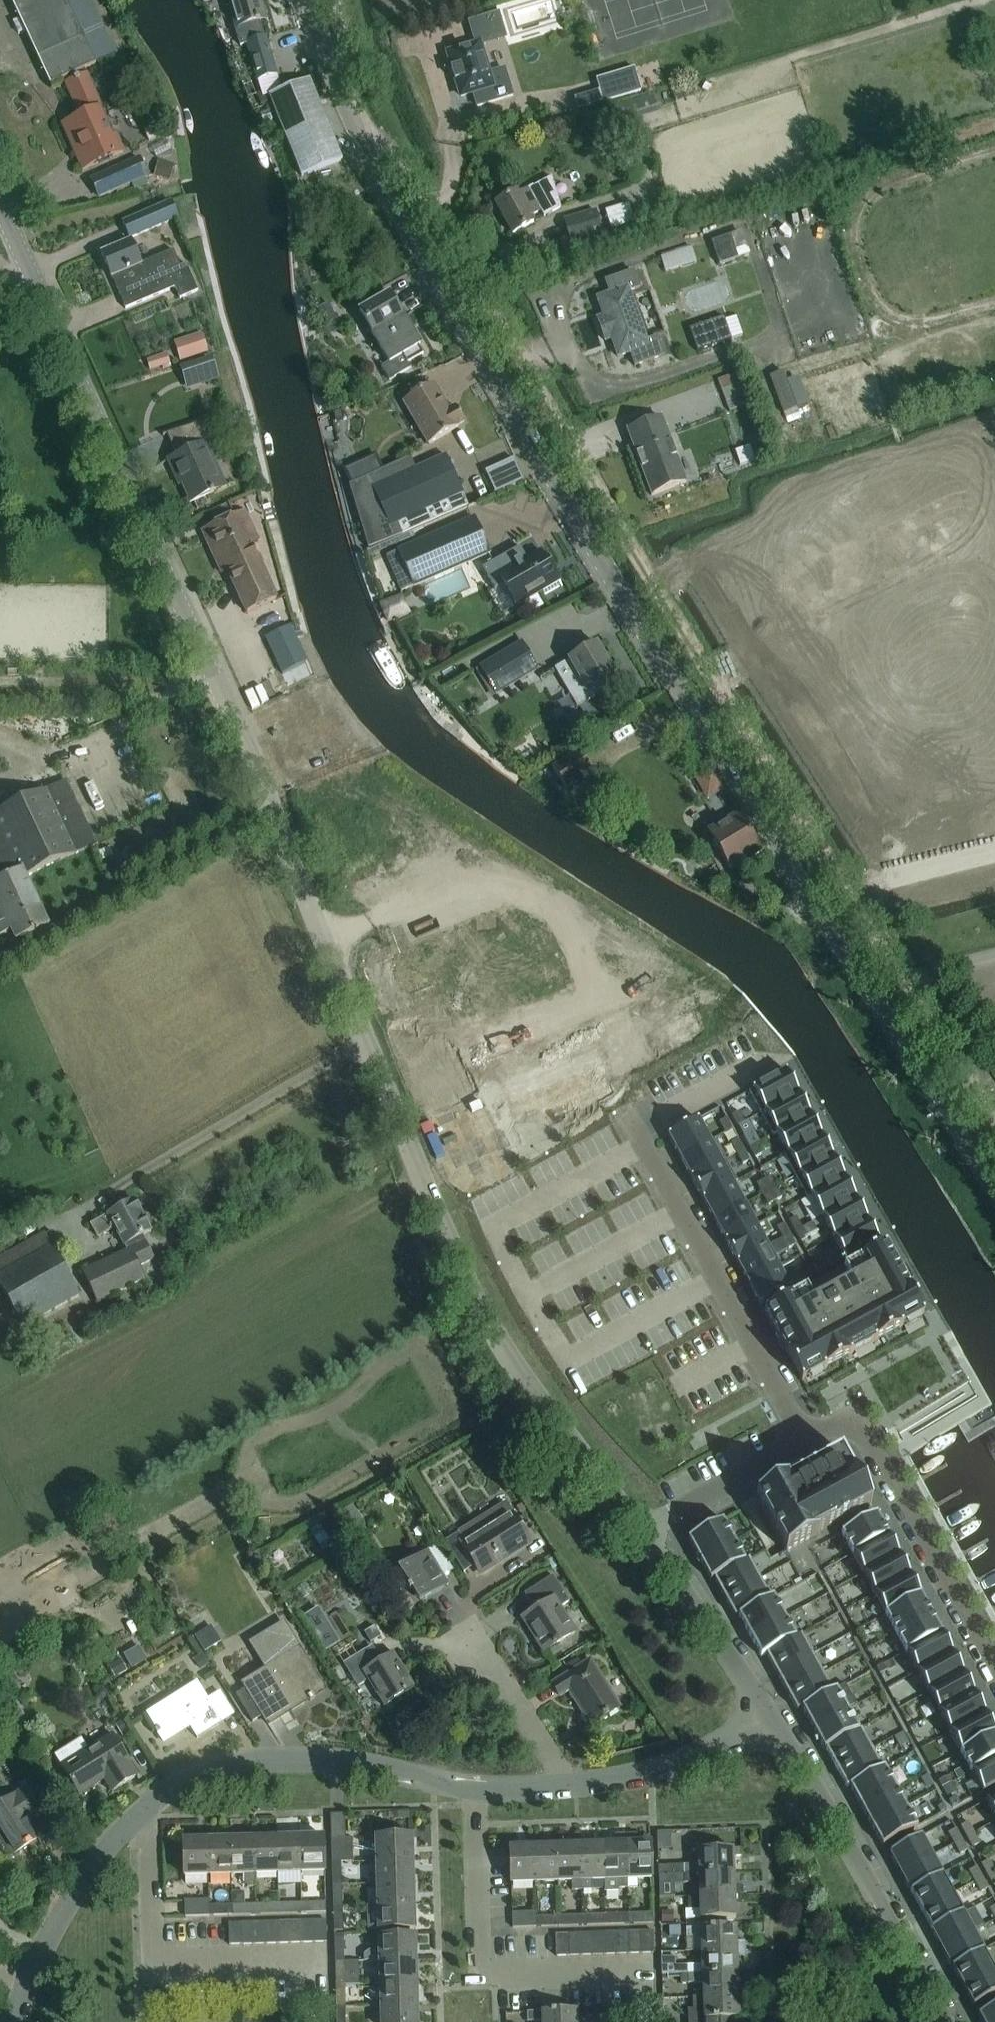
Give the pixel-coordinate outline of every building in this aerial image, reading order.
[(89,0),(14,0),(10,2),(19,19),(12,22),(18,34),(24,31),(49,85),(67,77),(114,55),(89,0)] [(261,22),(266,20),(260,0),(227,0),(238,38),(244,36),(257,81),(277,75),(261,22)] [(504,69),(488,74),(479,46),(505,38),(498,14),(469,23),(476,45),(446,55),(451,70),(450,70),(453,81),(455,81),(459,97),(472,93),(476,107),(512,96),(504,69)] [(634,68),(595,79),(599,90),(602,103),(641,91),(634,68)] [(86,75),(84,76),(65,84),(80,117),(68,122),(81,151),(75,153),(82,170),(123,152),(116,135),(111,137),(99,109),(101,108),(86,75)] [(308,80),(268,96),(300,177),(340,161),(308,80)] [(598,91),(575,98),(578,109),(601,102),(598,91)] [(652,95),(613,107),(619,124),(658,112),(652,95)] [(157,123),(160,134),(176,129),(172,118),(157,123)] [(147,175),(140,160),(91,182),(97,197),(147,175)] [(173,167),(158,162),(154,176),(169,180),(173,167)] [(516,192),(513,194),(495,204),(512,234),(533,223),(530,217),(540,211),(544,217),(560,208),(551,177),(518,196),(516,192)] [(172,200),(121,221),(129,240),(180,218),(172,200)] [(602,233),(595,210),(563,220),(570,243),(602,233)] [(737,258),(730,236),(711,242),(719,264),(737,258)] [(675,248),(679,264),(711,257),(707,240),(675,248)] [(131,241),(101,254),(111,278),(112,278),(125,309),(175,288),(179,299),(197,291),(186,264),(173,269),(166,253),(140,264),(131,241)] [(634,366),(663,356),(657,339),(646,343),(628,292),(639,288),(633,271),(605,281),(609,295),(597,299),(604,317),(597,319),(599,326),(601,325),(604,334),(602,334),(604,341),(611,339),(617,357),(630,353),(634,366)] [(388,295),(371,306),(357,314),(388,364),(382,368),(389,381),(408,369),(406,365),(423,355),(418,347),(419,345),(402,316),(401,317),(388,295)] [(723,317),(688,329),(696,352),(730,340),(723,317)] [(202,333),(173,341),(179,361),(208,352),(202,333)] [(210,359),(182,368),(185,380),(199,375),(202,382),(216,378),(210,359)] [(795,363),(781,370),(799,406),(813,399),(795,363)] [(782,372),(769,376),(782,413),(796,409),(782,372)] [(749,405),(737,373),(718,380),(730,412),(749,405)] [(433,384),(415,394),(403,401),(428,444),(458,427),(457,425),(464,421),(455,407),(448,411),(433,384)] [(817,416),(825,437),(842,430),(834,410),(817,416)] [(342,413),(332,416),(334,425),(344,422),(342,413)] [(685,483),(661,418),(627,430),(651,495),(685,483)] [(205,421),(166,433),(176,456),(168,460),(175,476),(180,474),(193,501),(208,494),(209,496),(213,494),(212,492),(224,487),(207,448),(216,444),(205,421)] [(753,457),(768,455),(766,440),(751,442),(753,457)] [(445,456),(427,464),(415,470),(409,457),(349,485),(368,549),(402,533),(397,522),(462,493),(445,456)] [(513,459),(485,471),(496,495),(523,482),(513,459)] [(229,503),(208,513),(214,525),(220,522),(234,515),(229,503)] [(234,515),(220,522),(214,525),(202,530),(214,557),(221,554),(229,570),(227,571),(246,613),(274,601),(234,515)] [(455,525),(396,552),(408,578),(412,587),(471,561),(489,553),(473,517),(455,525)] [(508,554),(491,564),(482,569),(495,590),(503,585),(517,606),(542,591),(544,594),(560,585),(561,587),(562,586),(541,551),(515,566),(508,554)] [(379,603),(387,622),(408,613),(401,594),(379,603)] [(288,627),(283,630),(265,638),(297,709),(320,698),(288,627)] [(495,697),(536,672),(520,644),(478,669),(495,697)] [(579,654),(554,669),(576,707),(607,688),(602,680),(613,674),(596,644),(579,654)] [(669,757),(662,744),(655,747),(662,760),(669,757)] [(578,749),(551,768),(567,790),(593,771),(578,749)] [(723,790),(711,769),(694,779),(706,799),(723,790)] [(25,877),(95,845),(65,780),(0,811),(0,873),(2,878),(3,879),(21,871),(24,878),(25,877)] [(761,852),(738,813),(706,832),(730,871),(761,852)] [(428,866),(421,869),(426,883),(434,880),(428,866)] [(25,877),(24,878),(21,871),(3,879),(2,878),(0,879),(0,935),(11,929),(16,941),(48,926),(25,877)] [(434,880),(426,883),(433,898),(442,895),(434,880)] [(445,915),(444,917),(454,924),(459,917),(448,910),(445,915)] [(459,917),(454,924),(466,931),(471,925),(459,917)] [(485,934),(480,941),(491,947),(495,941),(485,934)] [(495,941),(491,947),(501,954),(505,947),(495,941)] [(521,954),(517,960),(528,968),(533,962),(521,954)] [(533,962),(528,968),(541,976),(545,970),(533,962)] [(504,969),(490,975),(494,985),(508,979),(504,969)] [(533,974),(528,981),(539,988),(544,981),(533,974)] [(490,975),(477,980),(482,990),(494,985),(490,975)] [(558,978),(554,985),(565,992),(569,985),(558,978)] [(544,981),(539,988),(550,995),(554,988),(544,981)] [(569,985),(565,992),(576,999),(581,993),(569,985)] [(594,1002),(590,1008),(601,1015),(605,1009),(594,1002)] [(605,1009),(601,1015),(611,1022),(615,1016),(605,1009)] [(579,1015),(558,1024),(572,1056),(593,1048),(579,1015)] [(627,1015),(619,1027),(626,1031),(633,1019),(627,1015)] [(558,1024),(538,1032),(552,1065),(572,1056),(558,1024)] [(538,1032),(518,1040),(532,1073),(552,1065),(538,1032)] [(518,1040),(497,1049),(511,1082),(532,1073),(518,1040)] [(786,1071),(749,1091),(761,1113),(797,1093),(786,1071)] [(797,1093),(761,1113),(772,1135),(777,1132),(776,1132),(809,1114),(797,1093)] [(731,1115),(737,1126),(744,1122),(738,1111),(731,1115)] [(809,1114),(776,1132),(777,1132),(787,1152),(788,1153),(820,1135),(809,1114)] [(726,1118),(719,1122),(725,1133),(732,1129),(726,1118)] [(668,1135),(680,1157),(709,1141),(697,1119),(668,1135)] [(743,1136),(748,1147),(756,1143),(750,1133),(743,1136)] [(787,1152),(783,1155),(795,1176),(832,1156),(820,1135),(788,1153),(787,1152)] [(737,1139),(730,1143),(736,1154),(743,1150),(738,1139),(737,1139)] [(709,1141),(680,1157),(691,1177),(691,1178),(721,1162),(720,1161),(709,1141)] [(756,1143),(748,1147),(754,1158),(761,1154),(756,1143)] [(743,1150),(736,1154),(742,1164),(749,1160),(743,1150)] [(832,1156),(795,1176),(807,1198),(811,1196),(811,1195),(843,1177),(832,1156)] [(691,1177),(690,1177),(703,1200),(703,1199),(732,1183),(733,1184),(737,1182),(724,1159),(720,1161),(721,1162),(691,1178),(691,1177)] [(770,1176),(763,1180),(769,1190),(776,1187),(770,1176)] [(843,1177),(811,1195),(811,1196),(822,1216),(855,1198),(843,1177)] [(763,1180),(756,1184),(762,1194),(769,1190),(763,1180)] [(732,1183),(703,1199),(703,1200),(714,1220),(744,1204),(733,1184),(732,1183)] [(776,1187),(769,1190),(775,1201),(782,1197),(776,1187)] [(769,1190),(762,1194),(767,1205),(775,1201),(769,1190)] [(855,1198),(822,1216),(828,1227),(834,1237),(866,1220),(855,1198)] [(153,1260),(142,1236),(150,1231),(134,1200),(90,1225),(97,1237),(113,1228),(126,1251),(83,1272),(97,1302),(144,1280),(138,1267),(153,1260)] [(744,1204),(714,1220),(725,1241),(725,1240),(726,1241),(755,1225),(744,1204)] [(789,1221),(794,1231),(801,1227),(796,1217),(789,1221)] [(866,1220),(834,1237),(845,1259),(878,1241),(866,1220)] [(783,1223),(776,1227),(782,1238),(789,1234),(783,1223)] [(725,1240),(725,1241),(737,1263),(767,1246),(755,1225),(726,1241),(725,1240)] [(801,1227),(794,1231),(800,1242),(807,1238),(801,1227)] [(27,1244),(0,1259),(0,1286),(23,1326),(78,1295),(44,1234),(27,1244)] [(789,1234),(782,1238),(788,1248),(795,1245),(789,1234)] [(767,1246),(737,1263),(738,1263),(749,1283),(778,1268),(772,1257),(767,1246)] [(882,1248),(764,1312),(786,1353),(801,1381),(802,1381),(823,1370),(851,1355),(851,1354),(873,1342),(874,1342),(902,1327),(923,1315),(908,1287),(907,1287),(885,1246),(882,1248)] [(812,1264),(818,1274),(825,1270),(819,1260),(812,1264)] [(807,1266),(800,1270),(805,1281),(813,1277),(807,1266)] [(778,1268),(749,1283),(760,1305),(790,1289),(778,1268)] [(755,1496),(785,1551),(817,1535),(816,1533),(871,1504),(854,1472),(853,1473),(841,1451),(787,1480),(787,1479),(755,1496)] [(457,1532),(443,1540),(463,1572),(477,1564),(482,1573),(501,1561),(500,1559),(517,1548),(528,1541),(509,1511),(503,1502),(457,1532)] [(351,1533),(364,1524),(351,1504),(337,1513),(351,1533)] [(876,1514),(841,1533),(852,1553),(887,1534),(876,1514)] [(722,1520),(687,1539),(699,1560),(734,1541),(722,1520)] [(887,1534),(852,1553),(863,1574),(898,1555),(887,1534)] [(699,1560),(710,1580),(713,1578),(745,1561),(734,1541),(699,1560)] [(448,1585),(437,1568),(428,1553),(383,1579),(401,1611),(411,1605),(412,1607),(425,1599),(422,1595),(435,1587),(444,1581),(447,1585),(448,1585)] [(898,1555),(863,1574),(874,1594),(909,1575),(898,1555)] [(348,1567),(342,1558),(328,1567),(335,1577),(348,1567)] [(745,1561),(713,1578),(724,1598),(759,1579),(749,1559),(745,1561)] [(909,1575),(874,1594),(885,1615),(920,1596),(909,1575)] [(551,1576),(541,1583),(524,1593),(534,1610),(522,1618),(544,1652),(574,1633),(558,1608),(568,1601),(551,1576)] [(734,1617),(738,1615),(770,1598),(759,1579),(724,1598),(734,1617)] [(773,1596),(770,1598),(738,1615),(749,1636),(784,1617),(773,1596)] [(920,1596),(885,1615),(895,1633),(930,1614),(920,1596)] [(317,1608),(304,1616),(313,1632),(326,1624),(317,1608)] [(930,1614),(895,1633),(905,1651),(940,1632),(930,1614)] [(749,1636),(760,1657),(766,1654),(796,1638),(784,1617),(749,1636)] [(324,1690),(282,1622),(248,1643),(263,1668),(239,1683),(244,1690),(235,1695),(252,1722),(262,1716),(268,1724),(308,1699),(310,1701),(314,1699),(312,1697),(324,1690)] [(220,1642),(212,1629),(195,1639),(203,1652),(220,1642)] [(940,1632),(905,1651),(917,1672),(952,1653),(940,1632)] [(796,1638),(766,1654),(776,1673),(811,1654),(801,1635),(796,1638)] [(358,1639),(336,1653),(343,1663),(357,1687),(367,1680),(383,1706),(414,1687),(393,1652),(373,1664),(358,1639)] [(952,1653),(917,1672),(927,1692),(963,1673),(952,1653)] [(201,1654),(193,1659),(200,1670),(208,1665),(201,1654)] [(811,1654),(776,1673),(786,1692),(822,1673),(811,1654)] [(589,1660),(569,1674),(552,1684),(559,1696),(568,1691),(590,1725),(619,1707),(589,1660)] [(796,1710),(801,1708),(832,1691),(822,1673),(786,1692),(796,1710)] [(938,1712),(973,1693),(963,1673),(927,1692),(938,1712)] [(222,1722),(211,1705),(196,1681),(145,1714),(163,1742),(189,1726),(196,1738),(222,1722)] [(845,1684),(832,1691),(801,1708),(812,1729),(848,1710),(856,1706),(845,1684)] [(107,1696),(106,1692),(103,1690),(98,1691),(96,1695),(97,1699),(101,1701),(105,1700),(107,1696)] [(973,1693),(938,1712),(949,1732),(984,1713),(973,1693)] [(812,1729),(824,1750),(825,1749),(859,1730),(848,1710),(812,1729)] [(949,1732),(961,1753),(994,1734),(994,1732),(984,1713),(949,1732)] [(859,1730),(825,1749),(836,1768),(871,1749),(860,1730),(859,1730)] [(137,1775),(127,1758),(111,1734),(88,1749),(81,1739),(53,1756),(79,1795),(104,1779),(112,1791),(137,1775)] [(961,1753),(970,1770),(994,1757),(994,1734),(961,1753)] [(846,1787),(849,1786),(881,1768),(871,1749),(836,1768),(846,1787)] [(970,1770),(982,1792),(994,1785),(994,1757),(970,1770)] [(881,1768),(849,1786),(860,1805),(895,1787),(884,1767),(881,1768)] [(31,1793),(26,1787),(0,1804),(0,1839),(11,1855),(38,1838),(26,1820),(41,1810),(31,1793)] [(895,1787),(860,1806),(870,1825),(906,1806),(895,1787)] [(985,1800),(994,1818),(994,1795),(985,1800)] [(917,1827),(906,1806),(870,1825),(882,1846),(917,1827)] [(969,1822),(961,1826),(966,1836),(975,1832),(969,1822)] [(956,1828),(947,1833),(954,1843),(954,1842),(963,1837),(956,1828)] [(975,1832),(966,1836),(972,1847),(981,1843),(975,1832)] [(625,1835),(627,1888),(637,1887),(636,1879),(651,1878),(649,1836),(636,1837),(636,1834),(625,1835)] [(618,1888),(627,1888),(625,1835),(615,1835),(615,1844),(602,1844),(603,1880),(604,1891),(618,1891),(618,1888)] [(299,1837),(300,1873),(324,1872),(323,1836),(299,1837)] [(376,1861),(413,1860),(412,1836),(375,1838),(376,1861)] [(921,1836),(889,1853),(900,1872),(931,1855),(921,1836)] [(277,1873),(300,1873),(299,1837),(276,1838),(277,1873)] [(253,1874),(252,1838),(229,1839),(230,1874),(242,1874),(243,1883),(247,1886),(253,1886),(253,1874)] [(253,1874),(277,1873),(276,1838),(252,1838),(253,1874)] [(331,1862),(340,1862),(352,1862),(351,1838),(330,1838),(331,1862)] [(207,1875),(230,1874),(229,1839),(206,1840),(207,1875)] [(962,1839),(954,1844),(959,1854),(969,1849),(962,1839)] [(183,1876),(207,1875),(206,1840),(182,1840),(183,1876)] [(602,1844),(579,1845),(580,1890),(581,1890),(591,1889),(591,1880),(603,1880),(602,1844)] [(571,1890),(580,1890),(579,1845),(555,1846),(557,1881),(570,1881),(571,1890)] [(534,1882),(557,1881),(555,1846),(532,1847),(534,1882)] [(510,1883),(534,1882),(532,1847),(509,1848),(510,1883)] [(658,1874),(733,1872),(732,1856),(741,1856),(741,1848),(698,1850),(698,1864),(658,1865),(658,1874)] [(931,1855),(900,1872),(910,1891),(941,1873),(931,1855)] [(981,1864),(987,1874),(994,1870),(989,1859),(981,1864)] [(377,1885),(414,1884),(413,1860),(376,1861),(377,1885)] [(332,1886),(341,1886),(340,1862),(331,1862),(332,1886)] [(969,1872),(976,1882),(983,1878),(977,1868),(969,1872)] [(699,1896),(742,1895),(742,1887),(733,1887),(733,1872),(658,1874),(683,1874),(683,1883),(699,1882),(699,1896)] [(941,1873),(910,1891),(920,1910),(952,1893),(941,1873)] [(983,1878),(975,1883),(978,1887),(980,1891),(988,1888),(983,1878)] [(378,1907),(415,1905),(414,1884),(377,1885),(378,1907)] [(333,1908),(341,1908),(341,1886),(332,1886),(333,1908)] [(254,1914),(254,1904),(244,1905),(243,1892),(231,1892),(232,1905),(231,1905),(231,1915),(254,1914)] [(952,1893),(920,1910),(931,1930),(963,1913),(952,1893)] [(742,1895),(699,1896),(700,1910),(685,1910),(685,1920),(735,1918),(734,1902),(743,1902),(742,1895)] [(209,1916),(208,1906),(208,1900),(184,1900),(185,1916),(209,1916)] [(301,1903),(301,1913),(325,1912),(325,1902),(301,1903)] [(277,1914),(301,1913),(301,1903),(277,1904),(277,1914)] [(254,1914),(277,1914),(277,1904),(254,1904),(254,1914)] [(209,1916),(231,1915),(231,1905),(208,1906),(209,1916)] [(378,1907),(367,1907),(368,1929),(378,1929),(395,1929),(415,1928),(415,1905),(378,1907)] [(333,1934),(338,1934),(338,1931),(342,1931),(341,1912),(341,1908),(333,1908),(333,1931),(333,1934)] [(672,1911),(661,1911),(661,1924),(672,1924),(672,1911)] [(535,1927),(535,1917),(535,1912),(511,1913),(512,1928),(535,1927)] [(628,1914),(628,1924),(652,1923),(652,1913),(628,1914)] [(963,1913),(931,1930),(941,1948),(973,1931),(963,1913)] [(605,1925),(628,1924),(628,1914),(605,1915),(605,1925)] [(558,1926),(582,1925),(581,1915),(558,1916),(558,1926)] [(582,1925),(605,1925),(605,1915),(581,1915),(582,1925)] [(535,1927),(558,1926),(558,1916),(535,1917),(535,1927)] [(301,1943),(314,1943),(313,1920),(301,1921),(301,1943)] [(313,1920),(314,1943),(326,1942),(325,1920),(313,1920)] [(278,1944),(289,1943),(289,1921),(277,1922),(278,1944)] [(289,1943),(301,1943),(301,1921),(289,1921),(289,1943)] [(242,1945),(253,1944),(253,1922),(241,1923),(242,1945)] [(253,1944),(265,1944),(265,1922),(253,1922),(253,1944)] [(265,1944),(278,1944),(277,1922),(265,1922),(265,1944)] [(229,1945),(242,1945),(241,1923),(228,1923),(229,1945)] [(680,1925),(668,1925),(669,1935),(680,1935),(680,1925)] [(701,1951),(745,1950),(744,1942),(736,1942),(735,1926),(686,1928),(686,1938),(701,1937),(701,1951)] [(629,1954),(641,1953),(640,1931),(628,1932),(629,1954)] [(640,1931),(641,1953),(653,1953),(652,1931),(640,1931)] [(973,1931),(941,1948),(951,1967),(983,1949),(973,1931)] [(604,1955),(617,1954),(616,1932),(604,1933),(604,1955)] [(617,1954),(629,1954),(628,1932),(616,1932),(617,1954)] [(569,1956),(581,1955),(580,1933),(568,1934),(569,1956)] [(581,1955),(592,1955),(591,1933),(580,1933),(581,1955)] [(592,1955),(604,1955),(604,1933),(591,1933),(592,1955)] [(335,1962),(357,1961),(343,1961),(343,1942),(346,1939),(346,1934),(338,1934),(333,1934),(334,1939),(335,1962)] [(556,1956),(569,1956),(568,1934),(555,1934),(556,1956)] [(379,1961),(416,1959),(415,1936),(378,1937),(379,1950),(368,1951),(363,1954),(363,1961),(379,1960),(379,1961)] [(983,1949),(951,1967),(962,1986),(993,1969),(983,1949)] [(687,1975),(737,1973),(736,1957),(745,1957),(745,1950),(701,1951),(702,1965),(675,1966),(675,1956),(660,1957),(661,1975),(687,1974),(687,1975)] [(380,1984),(417,1983),(416,1959),(379,1961),(380,1984)] [(335,1985),(356,1985),(356,1984),(358,1984),(357,1961),(335,1962),(335,1985)] [(993,1969),(962,1986),(973,2006),(994,1994),(994,1972),(993,1969)] [(687,1975),(680,1975),(681,1984),(687,1983),(702,1983),(703,1996),(703,1997),(746,1996),(746,1987),(737,1987),(737,1973),(687,1975)] [(380,2006),(418,2005),(417,1983),(380,1984),(380,2006)] [(336,2008),(345,2007),(345,2002),(356,2002),(356,1985),(335,1985),(336,2003),(336,2008)] [(689,2011),(689,2021),(734,2021),(734,2019),(738,2018),(738,2003),(746,2002),(746,1996),(703,1997),(703,1996),(693,1997),(694,2010),(689,2011)] [(380,2006),(381,2021),(418,2021),(418,2005),(380,2006)] [(977,2015),(981,2021),(994,2021),(994,2005),(977,2015)] [(336,2008),(336,2021),(345,2021),(345,2007),(336,2008)] [(576,2010),(526,2012),(527,2021),(542,2021),(576,2021),(576,2010)]
